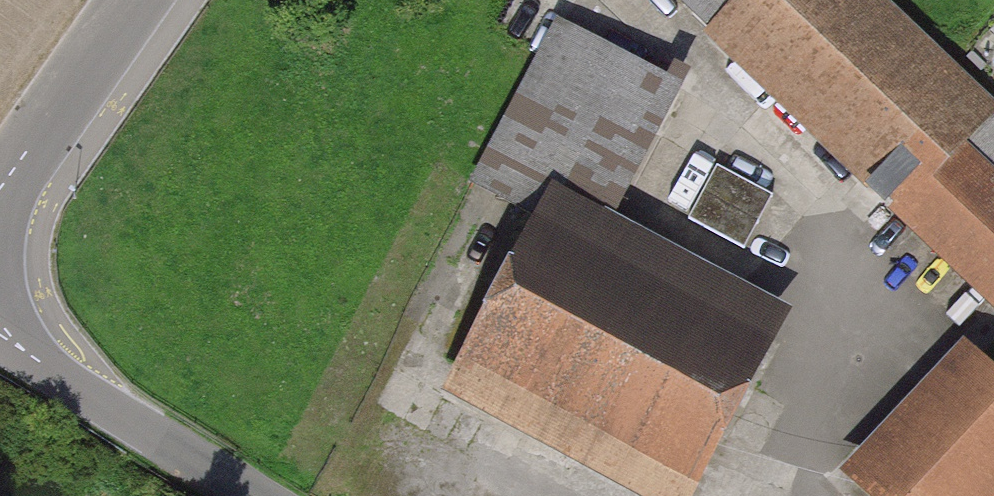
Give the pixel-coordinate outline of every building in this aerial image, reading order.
[(858,0),(667,0),(993,303),(993,126),(858,0)] [(478,183),(546,219),(588,242),(672,84),(563,26),(478,183)] [(694,219),(753,245),(778,188),(719,163),(694,219)] [(466,368),(685,485),(765,336),(588,242),(546,219),(466,368)] [(993,495),(993,392),(959,357),(836,480),(852,495),(993,495)]
